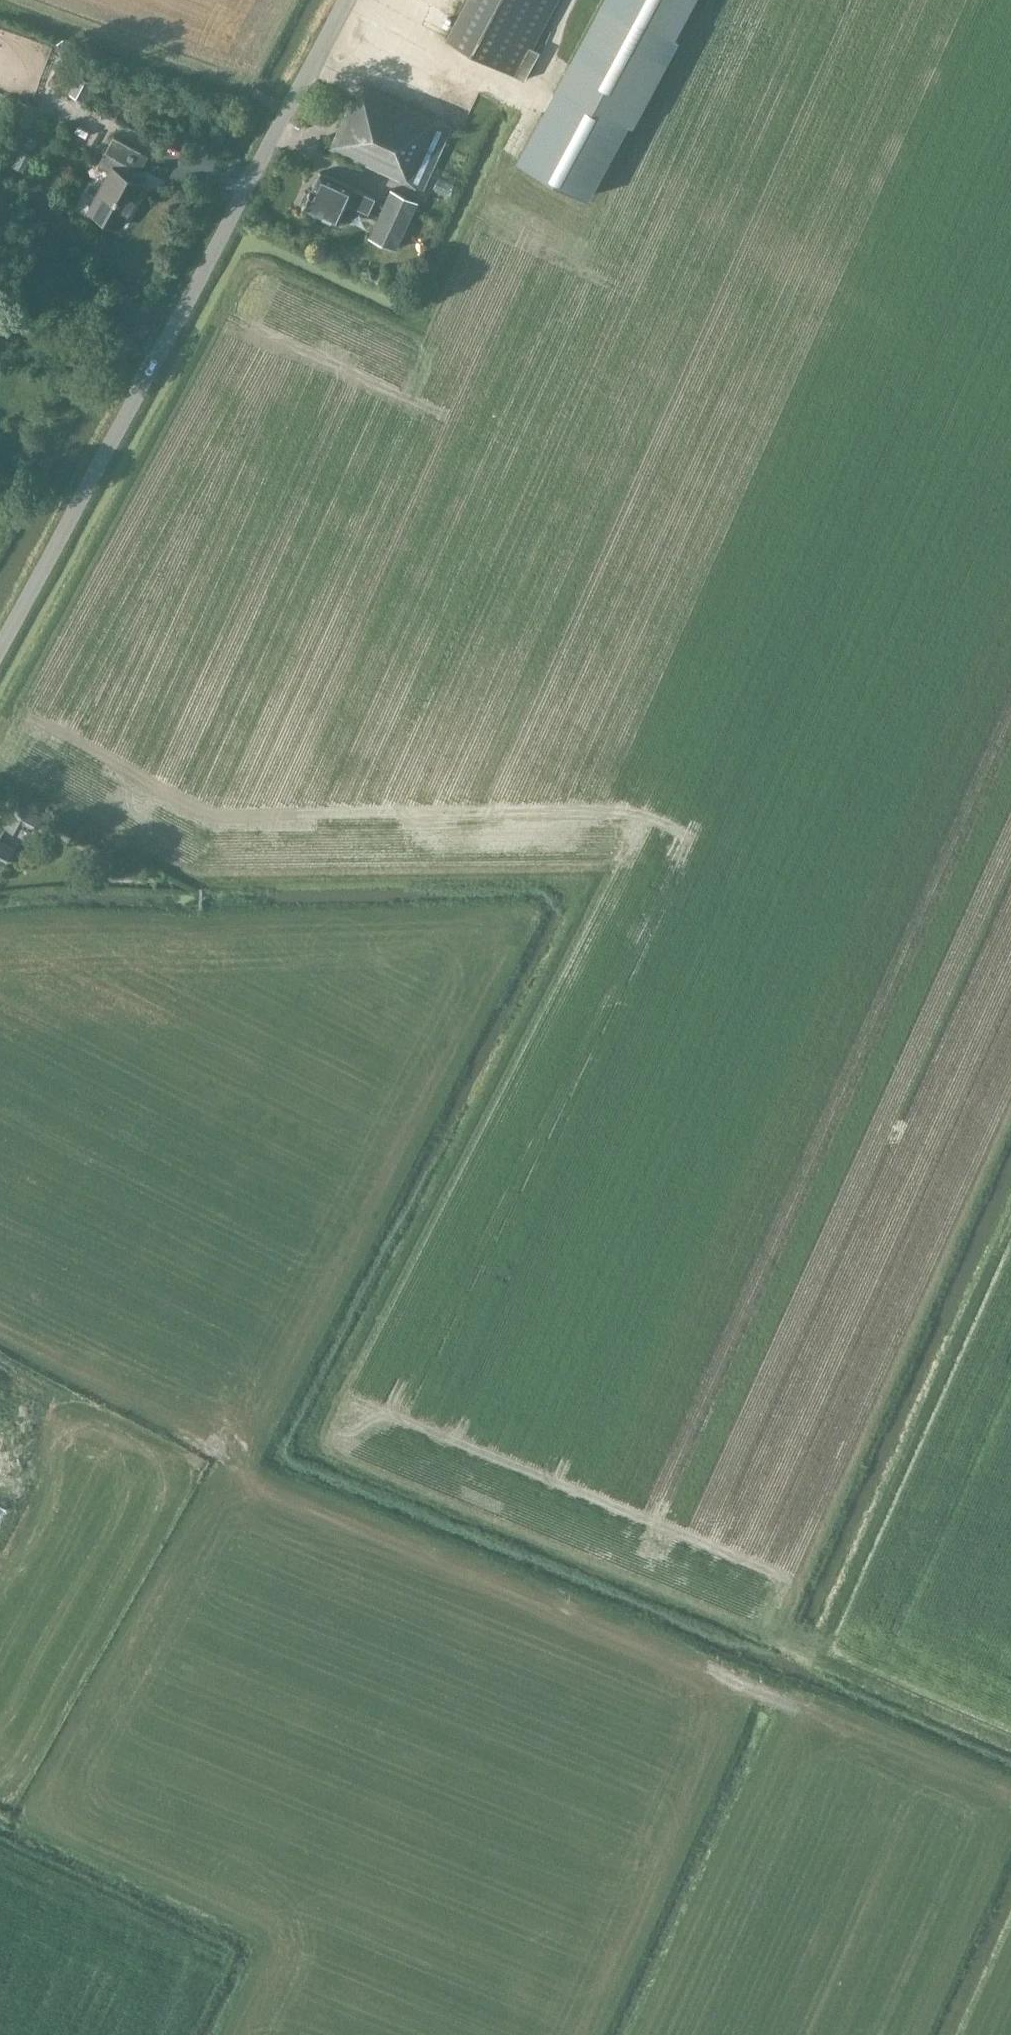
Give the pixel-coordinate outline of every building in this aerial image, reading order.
[(445,36),(513,73),(523,78),(538,51),(532,46),(557,0),(464,0),(455,18),(445,36)] [(516,158),(587,196),(627,121),(691,0),(601,0),(556,83),(516,158)] [(77,74),(68,92),(83,100),(93,81),(77,74)] [(422,189),(451,127),(444,123),(445,122),(364,84),(361,88),(354,102),(350,101),(331,147),(414,185),(422,189)] [(45,144),(50,134),(33,125),(27,135),(19,150),(32,157),(39,142),(45,144)] [(144,182),(135,177),(147,155),(113,137),(98,164),(109,169),(86,210),(119,228),(144,182)] [(368,211),(374,197),(319,172),(310,192),(303,192),(299,201),(303,206),(303,207),(337,222),(347,204),(368,211)] [(378,217),(387,221),(377,241),(395,249),(417,202),(391,189),(378,217)] [(17,800),(3,826),(17,834),(24,822),(35,828),(43,814),(17,800)] [(13,847),(0,840),(0,863),(3,864),(13,847)]
